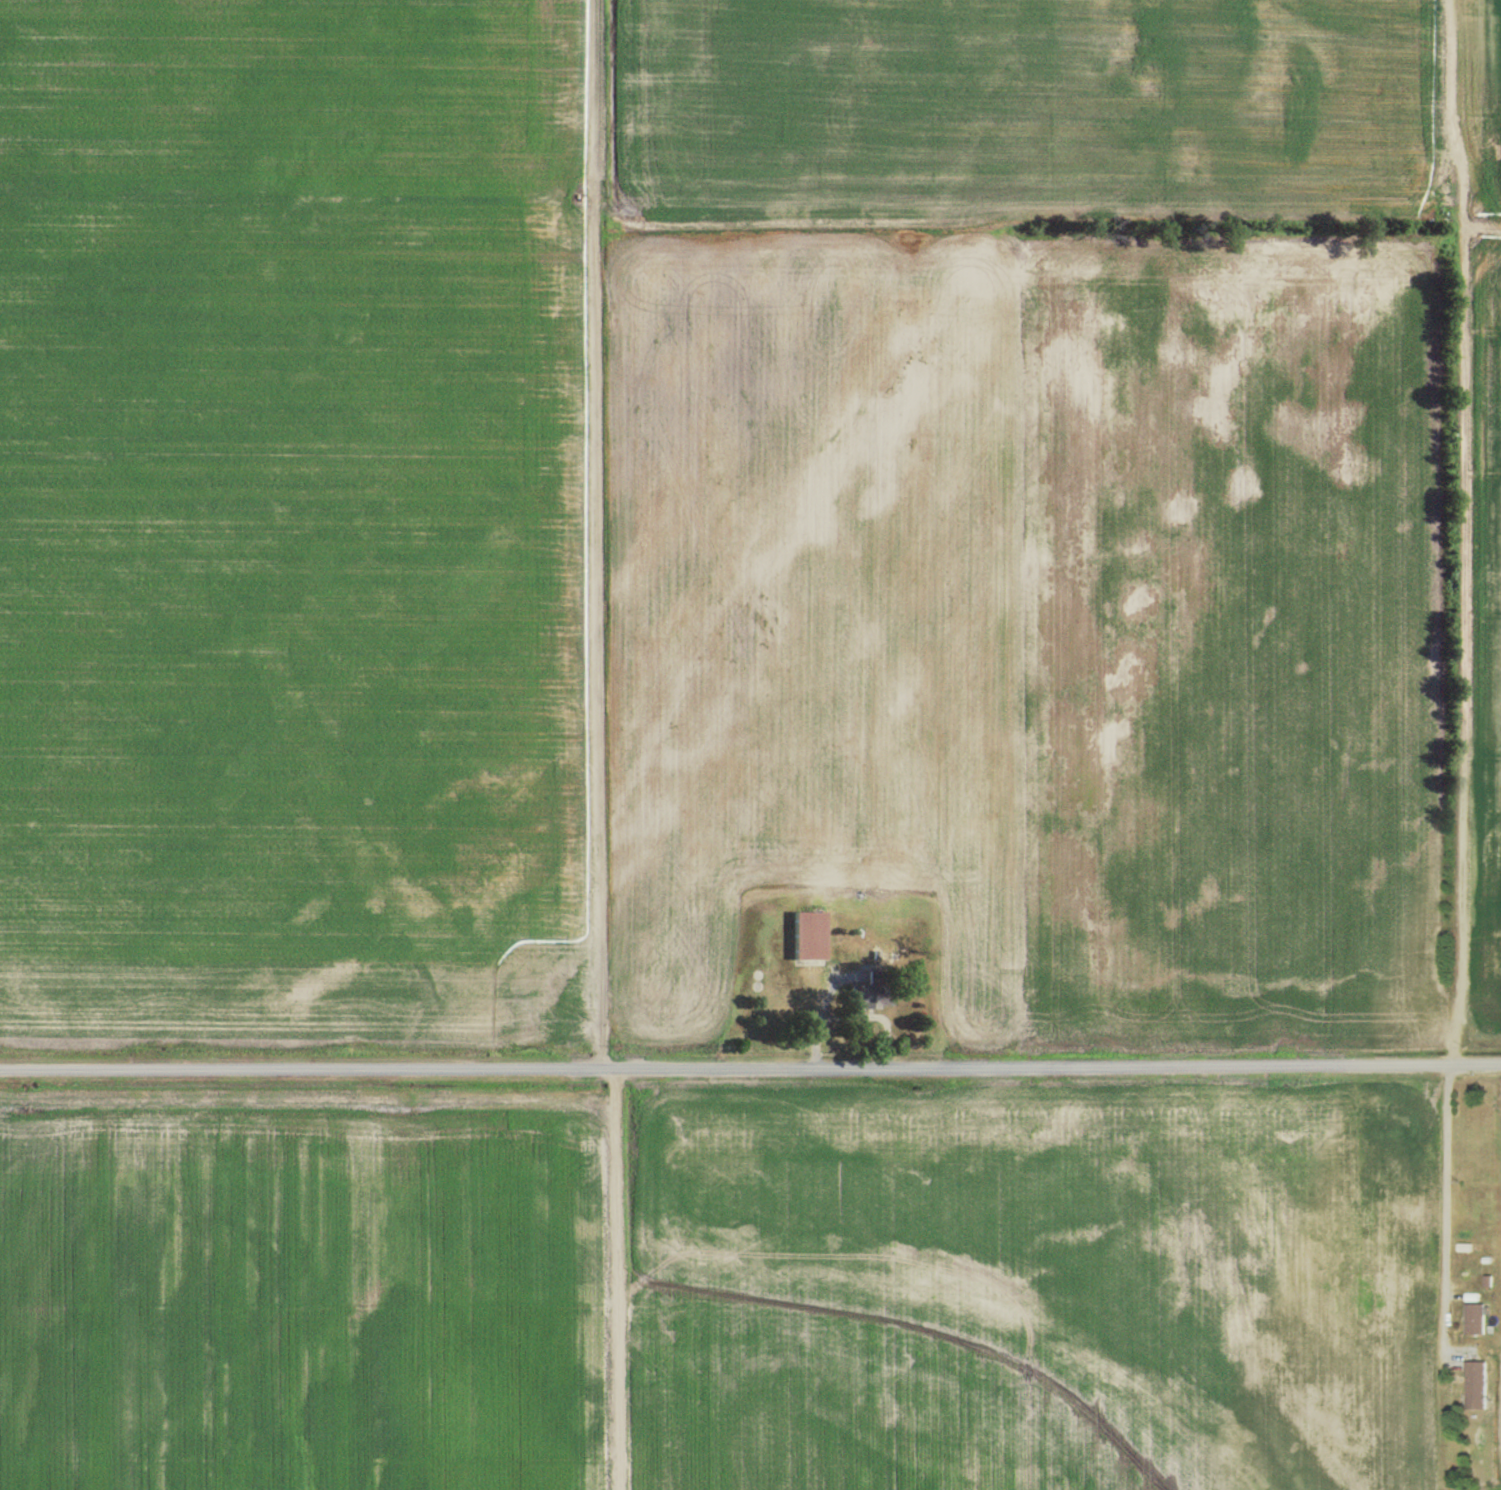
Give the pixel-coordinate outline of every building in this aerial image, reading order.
[(823,910),(822,957),(793,956),(793,910),(823,910)] [(876,1003),(876,1006),(857,1007),(857,1003),(851,1003),(851,983),(867,983),(867,970),(888,970),(888,1003),(876,1003)] [(1466,1291),(1479,1291),(1479,1298),(1466,1299),(1466,1291)] [(1485,1312),(1485,1332),(1467,1332),(1467,1302),(1485,1302),(1485,1305),(1489,1305),(1489,1312),(1485,1312)] [(1485,1359),(1485,1406),(1467,1406),(1467,1359),(1485,1359)]
